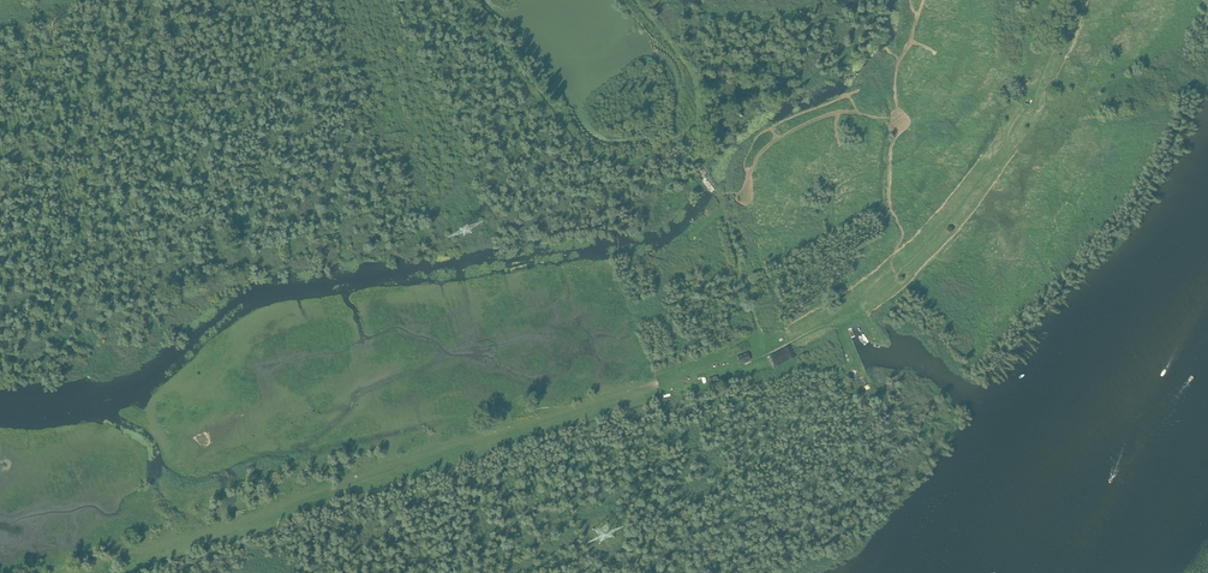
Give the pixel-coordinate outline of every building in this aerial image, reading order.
[(770,356),(774,365),(775,367),(795,357),(790,346),(770,356)] [(737,357),(739,364),(744,362),(744,363),(748,362),(747,361),(750,359),(748,353),(737,357)]
